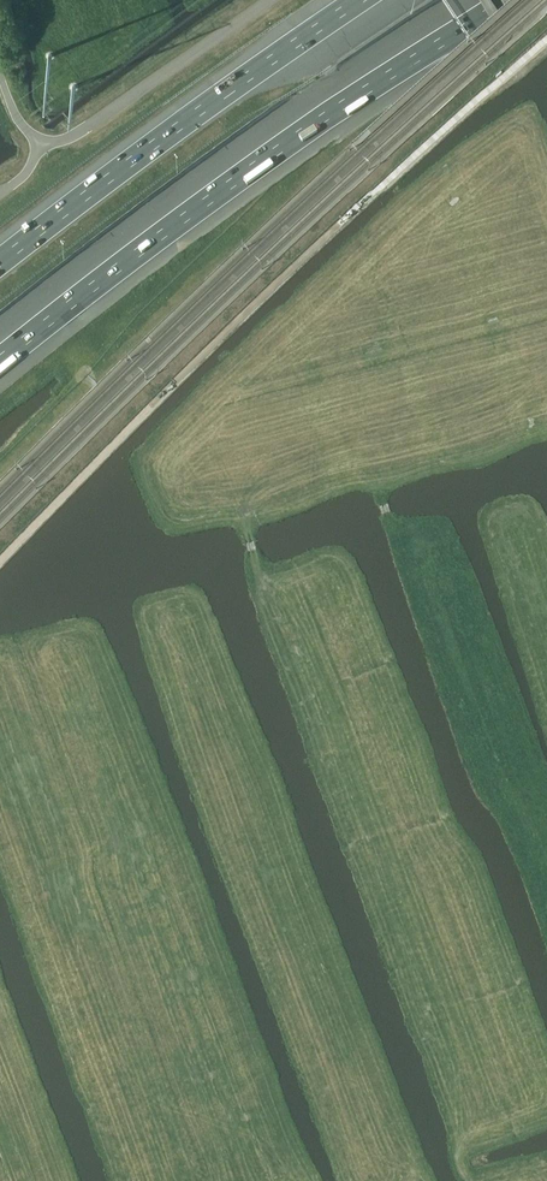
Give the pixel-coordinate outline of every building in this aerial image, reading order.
[(288,18),(289,20),(318,0),(314,0),(288,18)] [(46,54),(46,55),(46,56),(46,57),(46,58),(47,58),(47,59),(48,59),(49,60),(50,60),(51,60),(52,60),(53,59),(54,59),(54,58),(55,57),(55,56),(55,55),(55,54),(54,53),(54,52),(53,51),(52,51),(51,51),(50,51),(49,51),(48,51),(47,52),(46,53),(46,54)] [(75,82),(74,82),(73,82),(72,83),(71,83),(71,84),(70,84),(70,85),(69,86),(69,87),(69,88),(70,89),(70,90),(71,91),(72,92),(73,92),(74,92),(75,92),(76,91),(77,91),(78,90),(78,89),(79,88),(79,87),(79,86),(78,86),(78,85),(78,84),(77,83),(76,83),(75,83),(75,82)]
